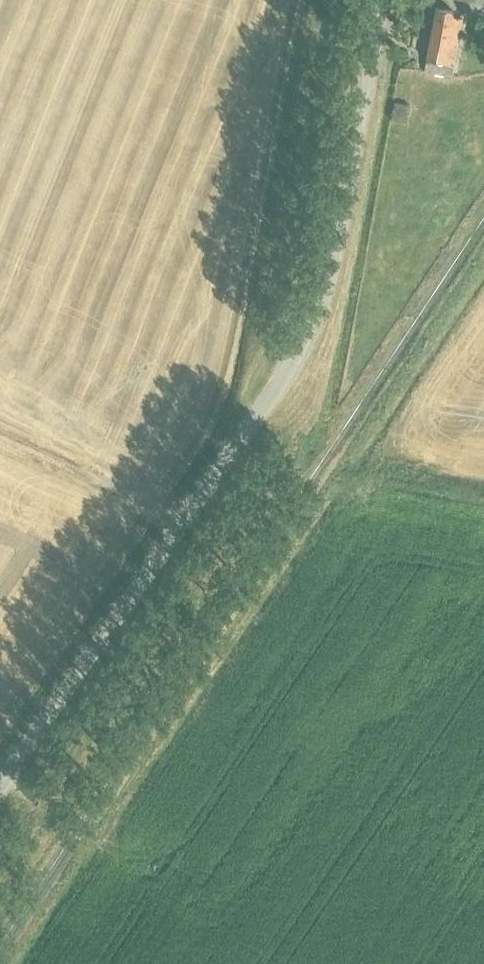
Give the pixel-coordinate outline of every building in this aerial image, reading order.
[(462,18),(458,17),(459,12),(436,8),(424,71),(452,76),(462,18)]
